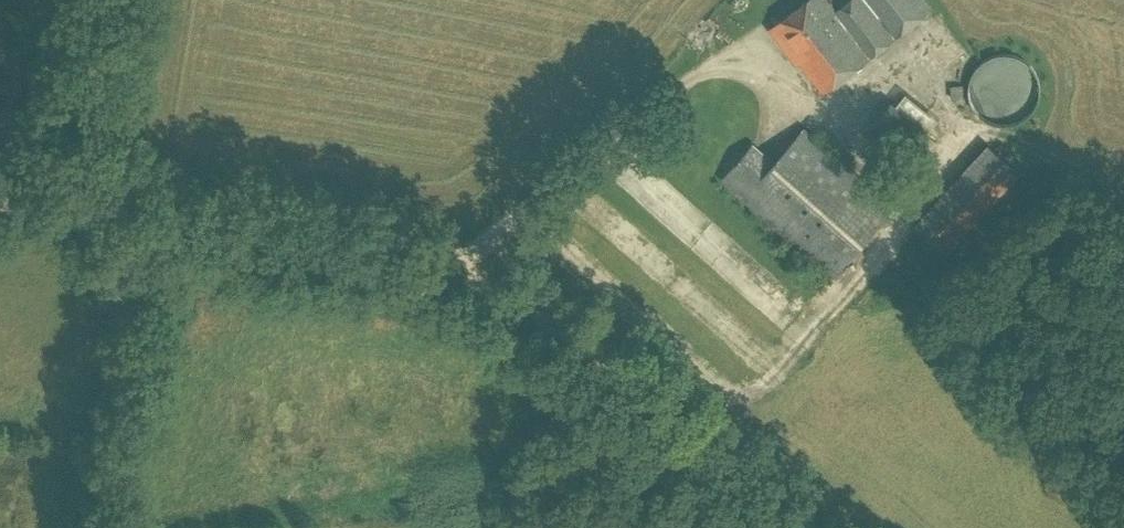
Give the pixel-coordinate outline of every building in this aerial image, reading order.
[(932,9),(925,0),(848,0),(835,10),(827,0),(806,0),(769,28),(798,65),(800,64),(823,94),(932,9)] [(1004,126),(1010,126),(1015,124),(1020,122),(1025,119),(1029,116),(1033,111),(1036,106),(1038,101),(1039,96),(1040,90),(1039,85),(1038,79),(1036,74),(1033,69),(1029,65),(1025,61),(1020,58),(1015,56),(1010,55),(1004,55),(999,55),(993,56),(988,58),(983,61),(979,65),(975,69),(972,74),(970,79),(969,85),(968,90),(969,96),(970,101),(972,106),(975,111),(979,116),(983,119),(988,122),(993,124),(999,126),(1004,126)] [(918,165),(937,141),(927,134),(930,130),(891,100),(869,129),(905,157),(907,156),(918,165)] [(892,208),(804,129),(774,163),(753,145),(722,180),(831,277),(892,208)] [(969,233),(1022,175),(998,153),(945,212),(969,233)]
